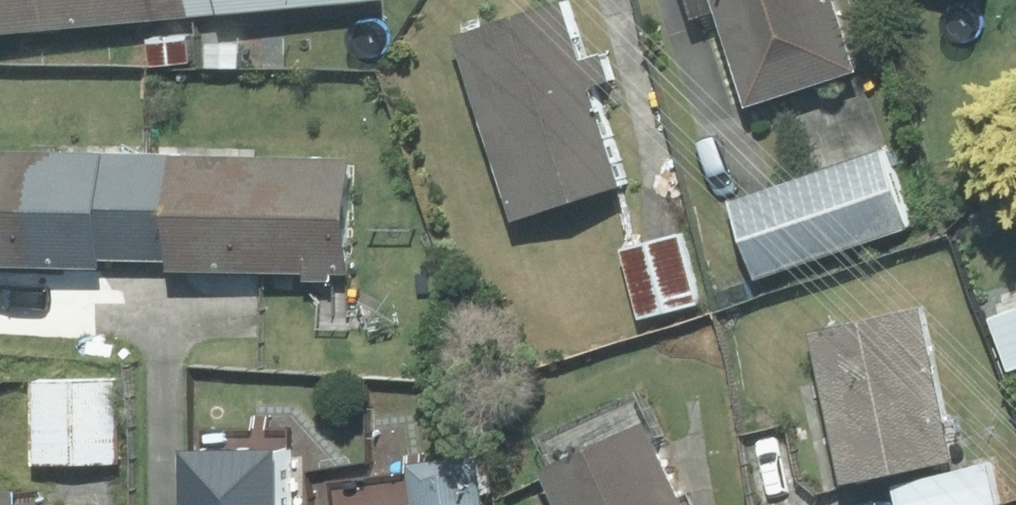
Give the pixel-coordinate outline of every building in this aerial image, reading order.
[(378,16),(377,0),(0,0),(0,41),(378,16)] [(450,30),(503,227),(618,196),(565,0),(561,0),(450,30)] [(741,101),(856,70),(837,0),(713,0),(741,101)] [(728,198),(756,285),(913,234),(885,147),(728,198)] [(101,155),(0,151),(0,270),(97,274),(97,260),(101,155)] [(101,155),(97,260),(170,263),(170,273),(344,279),(349,165),(101,155)] [(681,235),(622,249),(640,327),(700,312),(681,235)] [(917,307),(810,331),(845,489),(952,466),(917,307)] [(121,379),(33,381),(35,473),(123,472),(121,379)] [(645,425),(533,476),(546,504),(682,504),(645,425)] [(175,446),(177,504),(271,504),(267,443),(175,446)] [(381,504),(475,504),(467,452),(393,463),(399,502),(381,504)]
